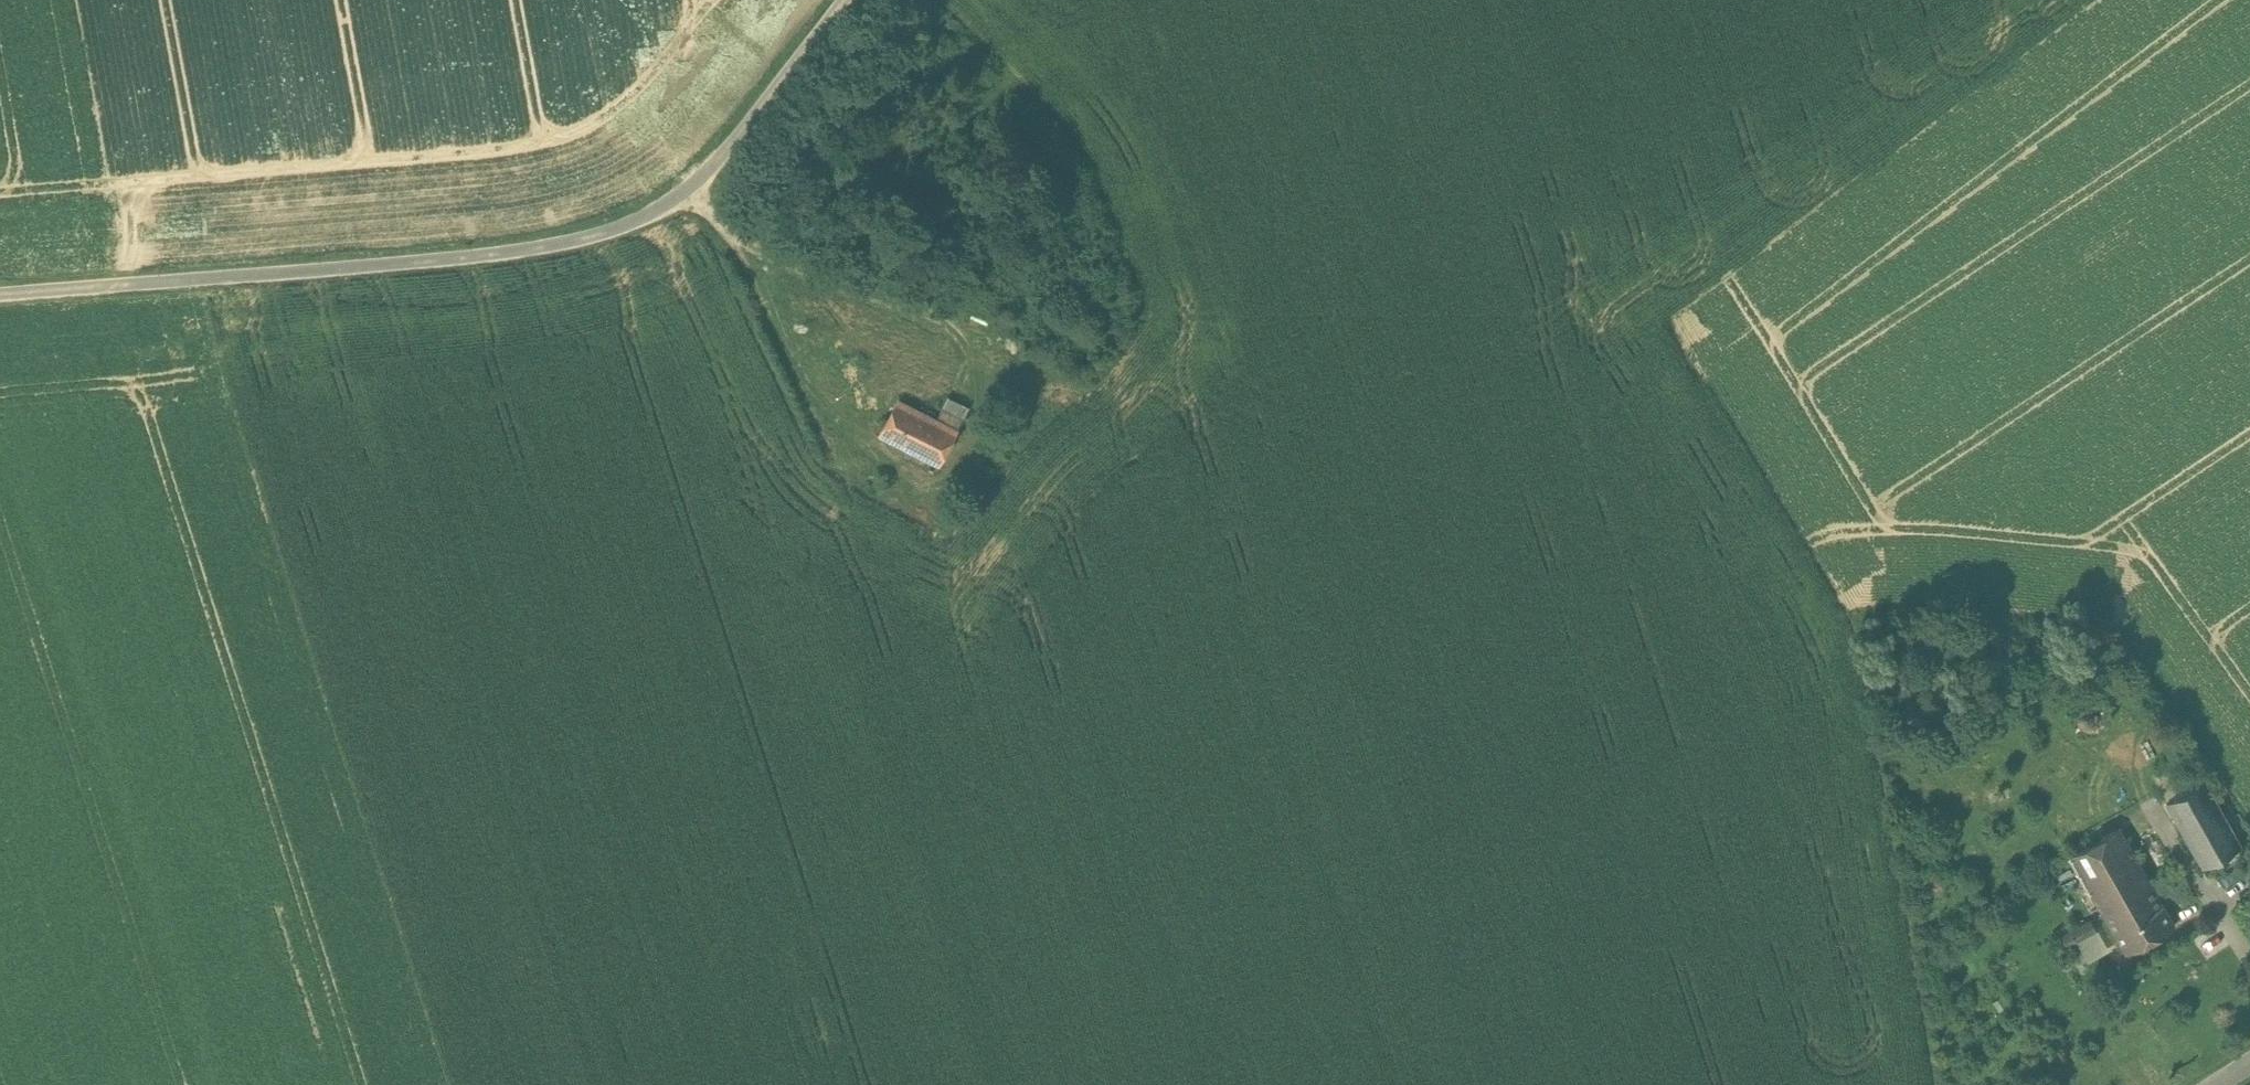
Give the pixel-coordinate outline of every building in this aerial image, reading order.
[(939,417),(958,427),(968,406),(948,397),(939,417)] [(939,417),(899,398),(881,436),(940,465),(958,427),(939,417)] [(2166,800),(2196,783),(2187,768),(2158,785),(2166,800)] [(2196,783),(2166,800),(2202,865),(2241,844),(2204,779),(2196,783)] [(2175,924),(2120,826),(2070,854),(2125,952),(2175,924)] [(2060,935),(2078,966),(2105,951),(2087,920),(2060,935)]
